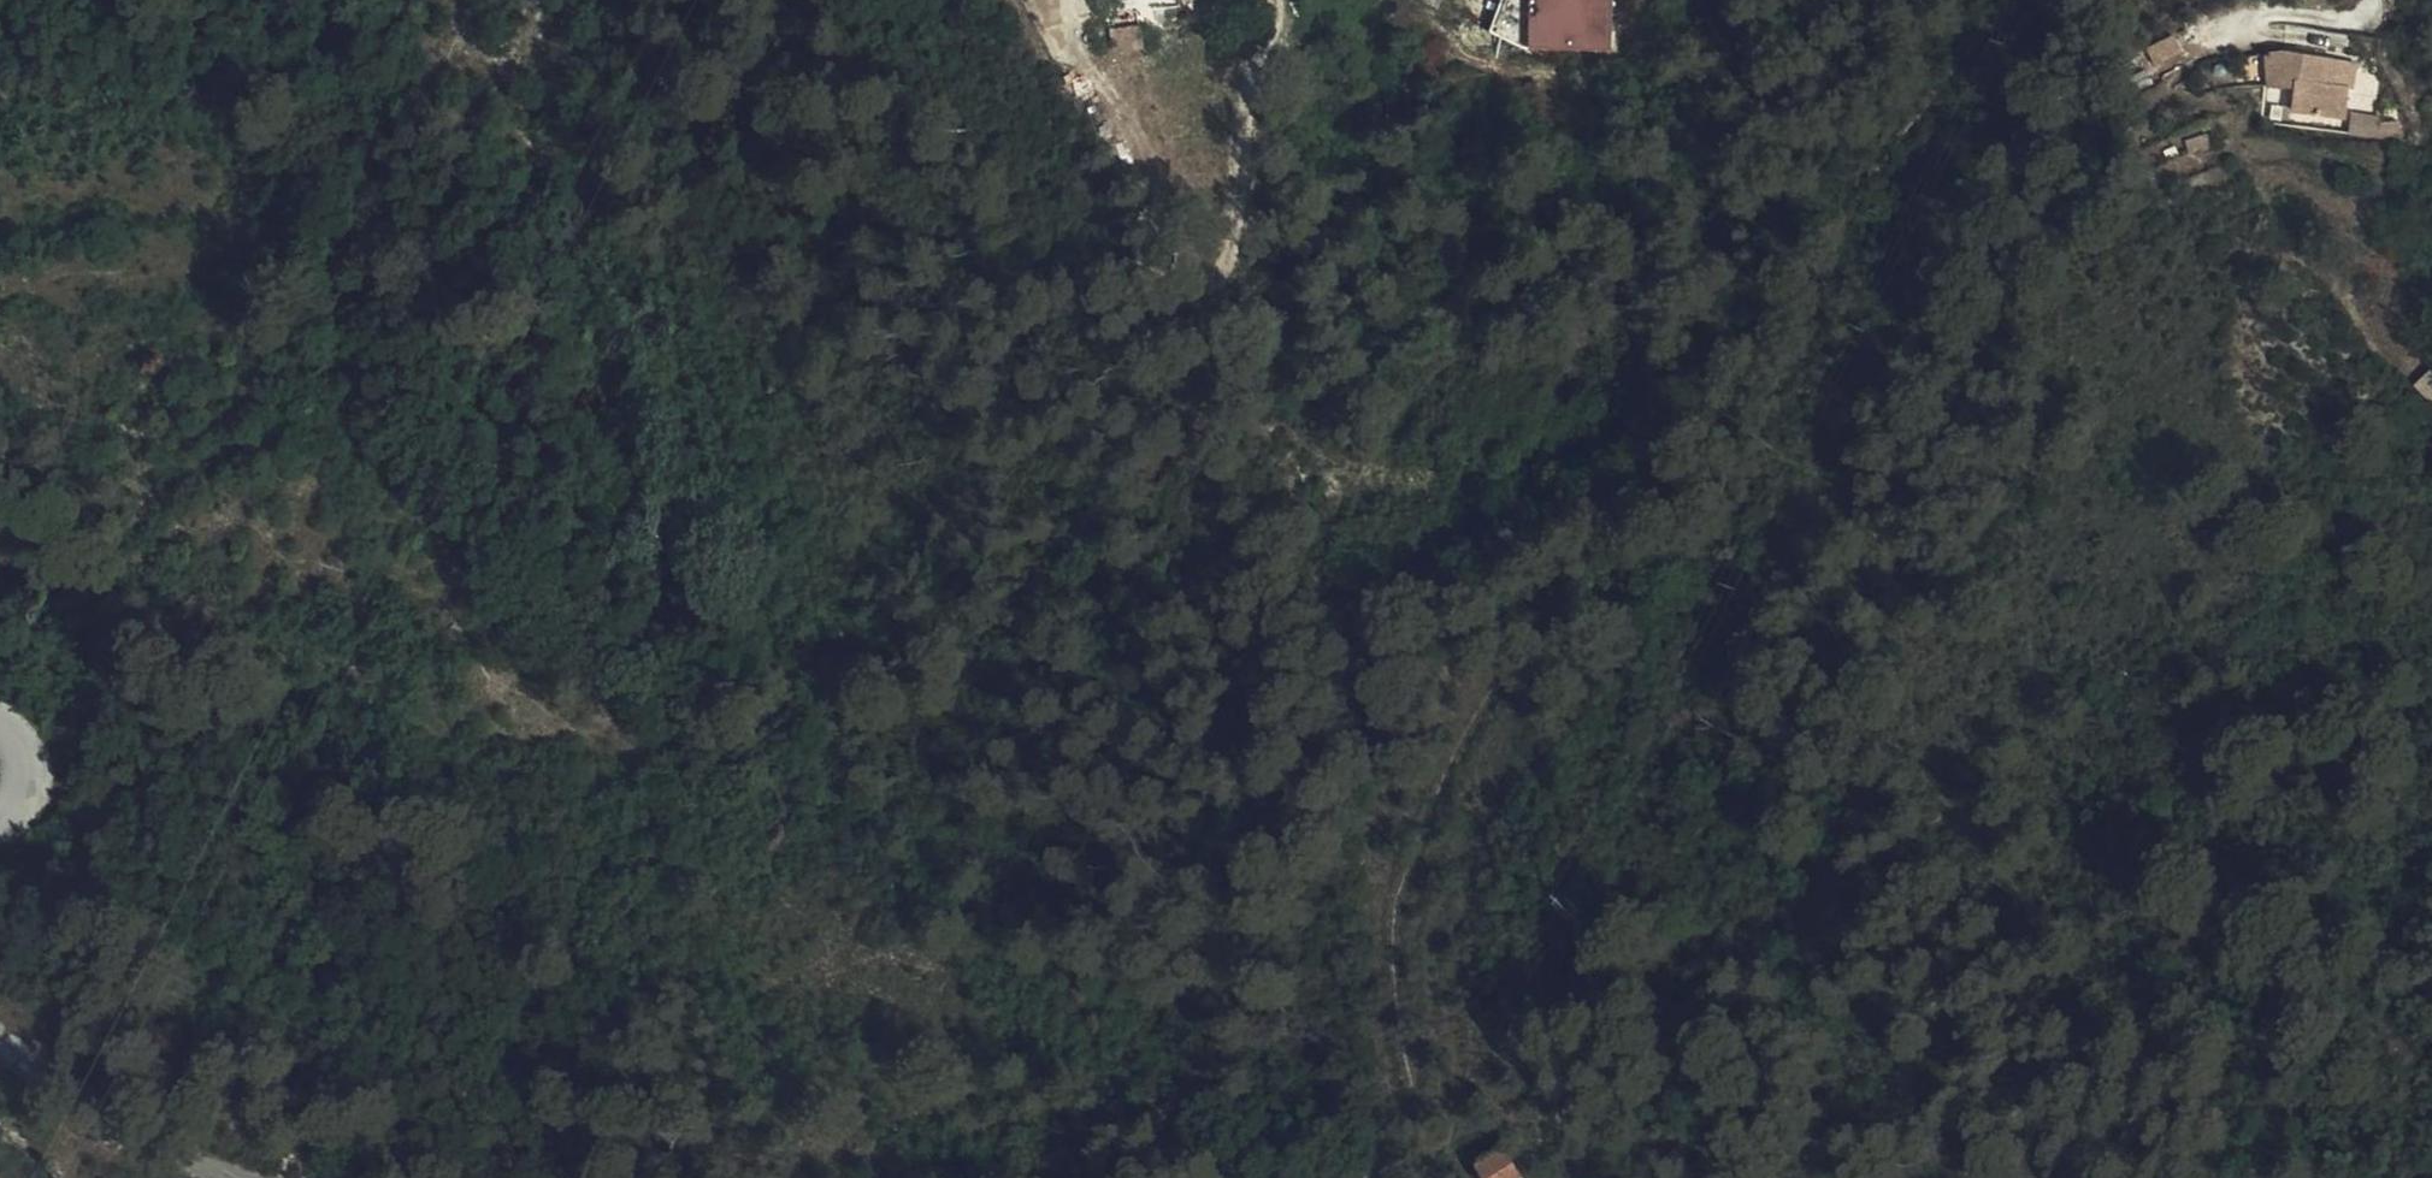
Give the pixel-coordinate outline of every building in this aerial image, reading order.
[(1502,46),(1616,45),(1616,0),(1501,0),(1502,46)] [(2178,30),(2146,46),(2156,65),(2188,49),(2178,30)] [(2283,43),(2260,48),(2265,90),(2290,88),(2284,113),(2344,116),(2346,81),(2356,82),(2356,54),(2283,43)] [(2382,134),(2383,114),(2352,111),(2350,132),(2382,134)] [(1502,1168),(1476,1121),(1466,1128),(1474,1143),(1455,1154),(1468,1177),(1483,1177),(1502,1168)]
